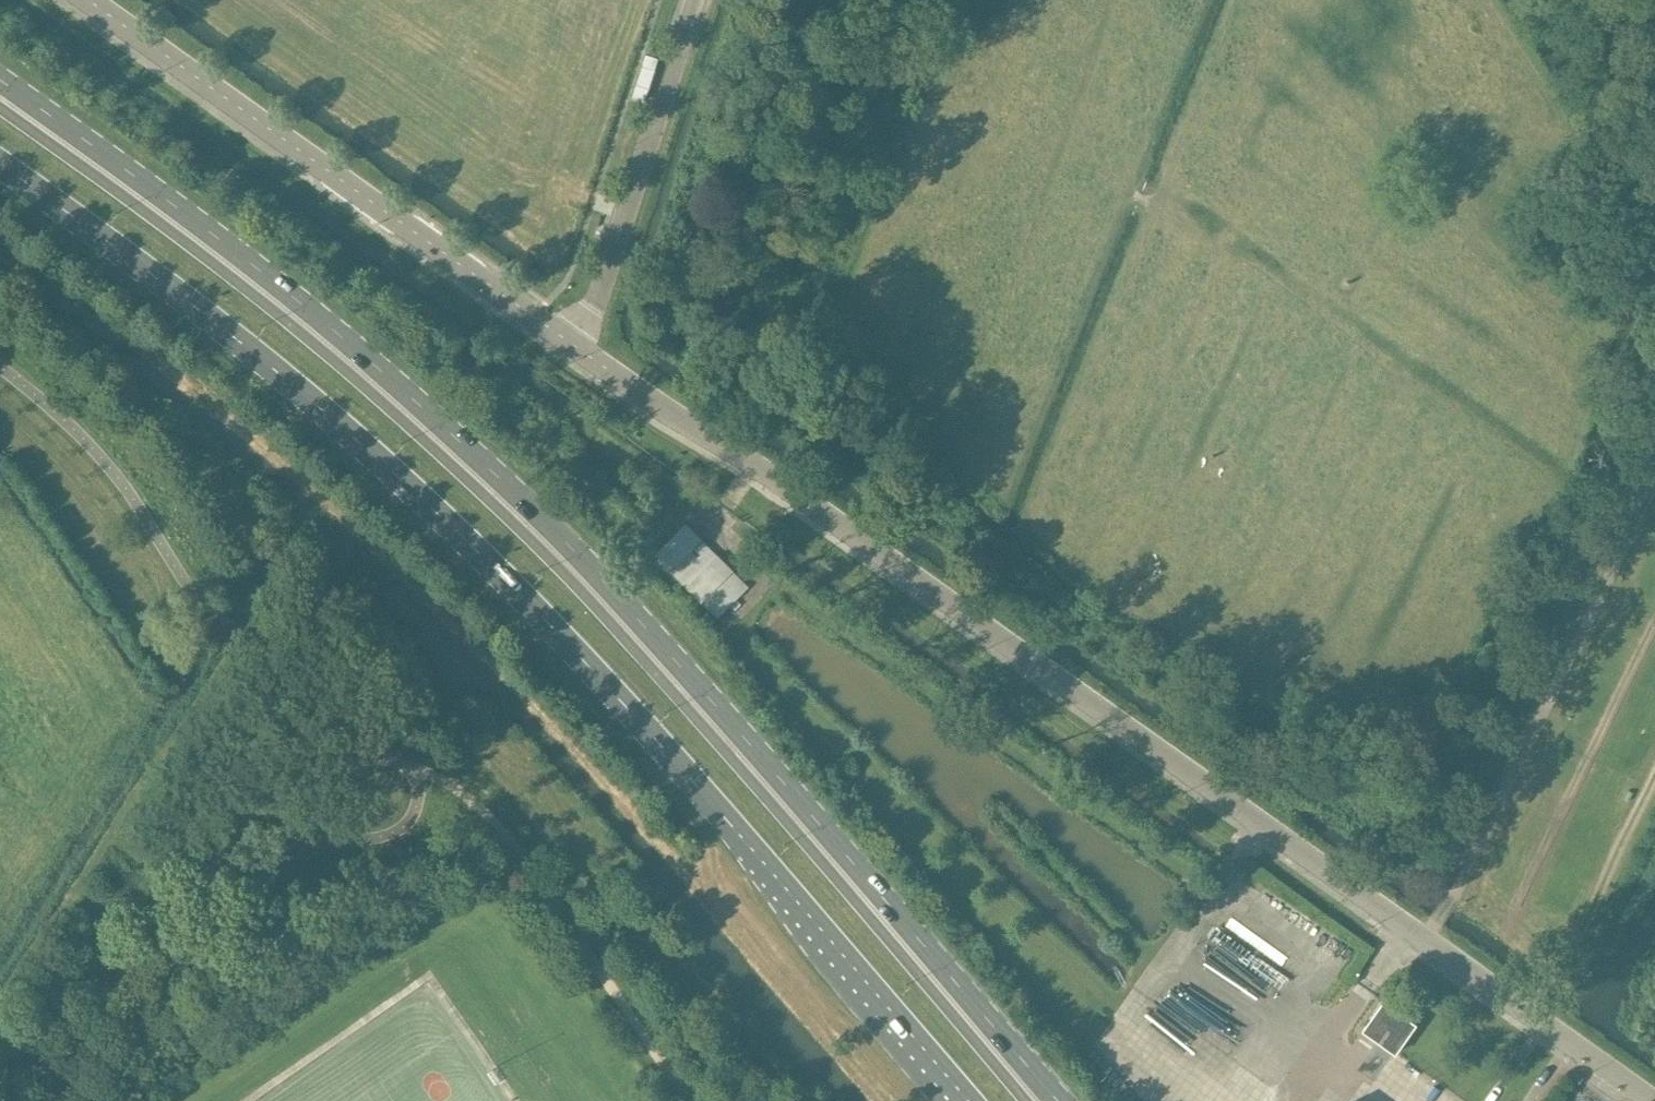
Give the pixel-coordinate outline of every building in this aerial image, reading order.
[(749,589),(688,527),(657,558),(718,619),(749,589)] [(1362,1030),(1394,1053),(1415,1024),(1382,1001),(1362,1030)]
